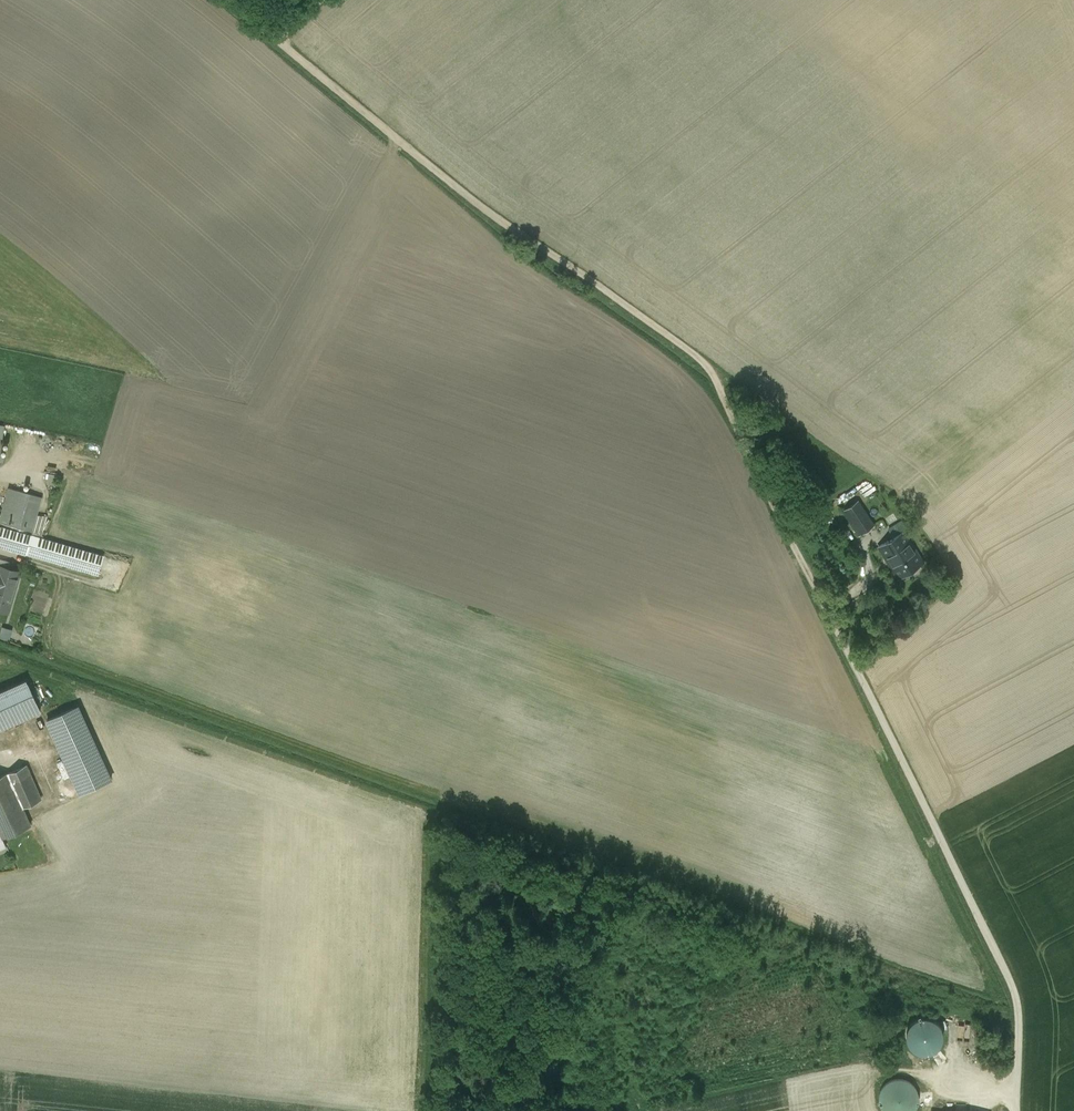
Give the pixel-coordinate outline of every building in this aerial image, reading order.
[(9,487),(0,520),(0,523),(31,532),(41,497),(9,487)] [(857,500),(842,510),(859,535),(874,525),(857,500)] [(902,521),(889,529),(893,537),(903,531),(907,529),(902,521)] [(0,525),(0,545),(98,574),(103,555),(46,539),(0,525)] [(893,537),(879,546),(899,577),(923,563),(903,531),(893,537)] [(0,569),(0,610),(8,612),(19,575),(0,569)] [(12,639),(14,628),(3,625),(1,637),(12,639)] [(0,691),(0,728),(40,710),(26,680),(0,691)] [(78,706),(47,720),(80,793),(111,779),(78,706)] [(0,735),(0,752),(30,744),(26,729),(0,735)] [(0,776),(0,801),(16,794),(22,807),(41,799),(37,791),(26,765),(0,776)] [(49,785),(37,791),(41,799),(53,794),(49,785)] [(0,801),(0,833),(2,838),(30,825),(27,818),(22,807),(16,794),(0,801)] [(907,1041),(910,1047),(915,1051),(920,1053),(926,1054),(932,1052),(937,1049),(941,1044),(943,1038),(942,1032),(940,1026),(935,1021),(930,1018),(923,1018),(917,1019),(911,1023),(908,1028),(906,1035),(907,1041)] [(899,1080),(893,1082),(887,1086),(883,1092),(881,1099),(883,1106),(887,1110),(914,1110),(918,1105),(920,1097),(917,1090),(913,1085),(907,1081),(899,1080)]
